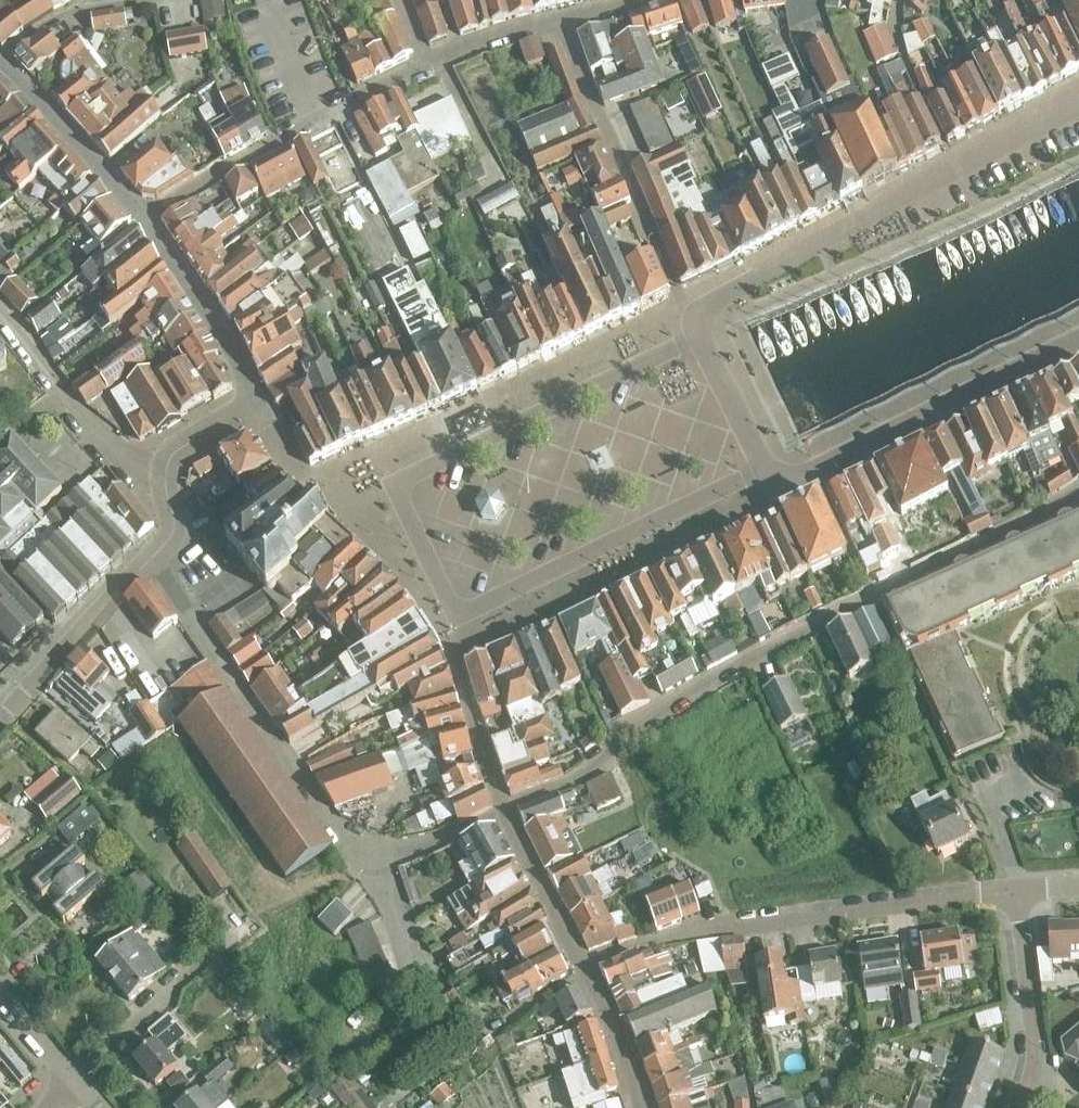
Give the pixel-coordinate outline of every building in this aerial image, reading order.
[(11,10),(24,29),(52,12),(45,0),(28,0),(11,10)] [(204,23),(226,19),(222,0),(203,0),(200,0),(204,23)] [(372,19),(364,0),(363,0),(355,3),(363,22),(372,19)] [(372,19),(375,25),(380,36),(394,67),(407,60),(413,57),(410,50),(400,29),(394,16),(387,0),(364,0),(372,19)] [(439,9),(436,0),(426,0),(415,4),(420,16),(439,9)] [(471,0),(464,0),(450,4),(460,36),(481,29),(471,0)] [(481,29),(492,25),(493,24),(495,24),(487,0),(471,0),(481,29)] [(495,24),(509,19),(511,19),(506,0),(487,0),(495,24)] [(511,19),(535,12),(533,0),(506,0),(511,19)] [(535,12),(558,7),(559,7),(558,0),(533,0),(535,12)] [(694,34),(710,28),(699,0),(691,0),(681,3),(694,34)] [(717,28),(738,22),(732,0),(709,0),(717,28)] [(786,0),(745,0),(748,13),(787,7),(786,0)] [(868,6),(872,7),(871,10),(871,12),(868,26),(879,25),(881,13),(877,11),(880,3),(889,7),(891,0),(870,0),(868,6)] [(923,15),(931,0),(909,0),(906,6),(923,15)] [(1043,26),(1045,25),(1047,29),(1039,33),(1064,80),(1078,72),(1078,71),(1063,39),(1053,19),(1043,0),(1031,0),(1043,26)] [(1049,89),(1064,80),(1039,33),(1030,38),(1027,33),(1013,2),(1006,6),(1008,12),(1026,46),(1049,89)] [(1065,9),(1066,12),(1078,37),(1078,38),(1078,2),(1065,9)] [(4,47),(24,29),(11,10),(4,4),(0,9),(0,44),(4,47)] [(646,35),(647,38),(651,36),(684,26),(677,4),(645,15),(648,26),(650,33),(646,35)] [(990,20),(981,25),(987,39),(1021,104),(1037,96),(1038,97),(1050,90),(1049,89),(1026,46),(1008,12),(1006,6),(1004,7),(1006,12),(998,17),(1013,47),(1005,51),(990,20)] [(439,9),(420,16),(431,45),(450,38),(439,9)] [(91,16),(94,34),(127,29),(125,11),(91,16)] [(1053,19),(1063,39),(1078,71),(1078,38),(1078,37),(1066,12),(1053,19)] [(917,34),(921,43),(923,45),(936,38),(927,22),(913,25),(917,34)] [(610,48),(611,47),(624,43),(617,23),(608,26),(581,36),(593,72),(604,68),(608,76),(614,74),(617,81),(621,79),(610,48)] [(359,85),(377,75),(362,43),(354,24),(345,28),(352,43),(355,42),(356,46),(343,52),(359,85)] [(865,34),(878,65),(899,56),(886,25),(865,34)] [(632,40),(646,35),(650,33),(648,26),(630,32),(632,40)] [(202,31),(167,37),(171,59),(206,53),(202,31)] [(32,74),(61,52),(62,52),(46,32),(40,37),(15,56),(32,74)] [(906,48),(921,43),(917,34),(904,38),(906,48)] [(666,84),(647,38),(646,35),(632,40),(624,43),(611,47),(619,67),(626,65),(630,75),(621,79),(617,81),(599,89),(607,107),(666,84)] [(394,67),(380,36),(363,44),(362,43),(377,75),(394,67)] [(1001,115),(1021,104),(987,39),(968,48),(978,70),(1001,115)] [(71,115),(110,86),(111,85),(78,40),(62,52),(61,52),(67,62),(64,64),(61,68),(61,78),(63,82),(66,86),(53,96),(71,115)] [(898,172),(877,128),(860,90),(855,92),(859,100),(853,102),(847,89),(851,88),(829,41),(808,51),(820,77),(812,82),(823,103),(832,120),(865,191),(898,172)] [(523,47),(530,67),(545,62),(538,42),(523,47)] [(558,81),(573,75),(563,50),(548,56),(558,81)] [(788,82),(778,61),(761,69),(771,90),(772,89),(771,88),(774,87),(779,85),(780,85),(788,82)] [(886,69),(891,79),(905,73),(901,63),(886,69)] [(927,156),(895,88),(891,79),(886,69),(880,72),(891,96),(897,103),(884,110),(911,165),(927,156)] [(968,133),(946,92),(937,96),(933,86),(924,69),(917,73),(922,85),(951,143),(968,133)] [(984,125),(1001,115),(978,70),(960,80),(984,125)] [(568,107),(584,101),(573,75),(558,81),(568,107)] [(687,84),(698,107),(714,100),(703,77),(687,84)] [(968,133),(984,125),(960,80),(944,88),(946,92),(968,133)] [(20,98),(4,81),(0,86),(0,117),(20,98)] [(895,88),(927,156),(938,150),(936,146),(942,143),(921,99),(914,103),(905,84),(895,88)] [(843,203),(865,191),(832,120),(823,103),(822,104),(794,117),(780,85),(779,85),(774,87),(784,111),(779,113),(781,119),(777,121),(794,156),(818,144),(821,151),(819,152),(825,165),(843,203)] [(98,145),(150,102),(143,94),(136,100),(130,92),(121,100),(110,86),(71,115),(98,145)] [(245,86),(220,97),(231,119),(248,148),(270,137),(269,134),(256,112),(253,106),(247,91),(245,86)] [(422,132),(416,120),(402,95),(367,112),(369,115),(360,120),(378,156),(387,151),(382,141),(395,134),(406,156),(392,163),(367,176),(390,219),(415,206),(409,196),(442,179),(434,164),(418,134),(422,132)] [(33,112),(20,98),(0,117),(0,138),(2,140),(33,112)] [(635,122),(659,112),(654,99),(630,109),(635,122)] [(532,158),(597,130),(584,101),(568,107),(519,129),(532,158)] [(150,102),(98,145),(111,160),(162,118),(155,108),(150,102)] [(418,134),(434,164),(473,146),(454,102),(416,120),(422,132),(418,134)] [(208,106),(200,111),(210,130),(219,126),(208,106)] [(898,172),(911,165),(884,110),(880,112),(885,124),(877,128),(898,172)] [(45,125),(33,112),(2,140),(0,141),(0,152),(5,147),(11,154),(15,150),(22,145),(45,125)] [(640,134),(664,123),(659,112),(635,122),(640,134)] [(775,117),(766,122),(777,146),(775,147),(788,173),(779,177),(802,225),(819,216),(803,183),(796,170),(800,168),(794,156),(777,121),(775,117)] [(227,160),(248,148),(231,119),(219,126),(210,130),(227,160)] [(645,145),(669,135),(664,123),(640,134),(645,145)] [(61,155),(67,151),(45,125),(22,145),(15,150),(24,160),(8,175),(21,190),(41,172),(42,173),(43,172),(43,171),(59,157),(60,158),(62,156),(61,155)] [(597,130),(532,158),(538,174),(604,146),(597,130)] [(669,135),(645,145),(649,155),(673,145),(669,135)] [(312,145),(327,175),(338,195),(350,189),(324,138),(312,145)] [(327,175),(312,145),(309,140),(297,146),(315,181),(327,175)] [(802,225),(779,177),(762,142),(753,147),(770,180),(763,184),(787,234),(802,225)] [(123,174),(143,197),(159,200),(196,178),(192,173),(182,156),(172,162),(157,145),(123,174)] [(595,177),(616,168),(608,148),(576,162),(586,185),(590,183),(589,180),(596,177),(595,177)] [(252,169),(267,199),(308,178),(292,149),(252,169)] [(43,172),(42,173),(67,199),(92,177),(67,151),(61,155),(62,156),(60,158),(59,157),(43,171),(43,172)] [(738,159),(745,175),(756,170),(748,154),(738,159)] [(819,216),(843,203),(825,165),(806,174),(809,180),(803,183),(819,216)] [(600,218),(625,208),(632,204),(616,168),(595,177),(596,177),(602,193),(591,198),(600,218)] [(226,183),(238,203),(259,192),(248,171),(226,183)] [(77,223),(108,195),(95,181),(67,207),(65,208),(77,223)] [(453,195),(458,205),(481,193),(475,183),(453,195)] [(741,209),(737,211),(725,217),(724,215),(712,221),(695,183),(682,191),(716,271),(746,257),(762,249),(741,209)] [(787,234),(763,184),(762,183),(738,196),(736,192),(729,196),(737,211),(741,209),(762,249),(768,246),(767,245),(787,234)] [(496,210),(493,205),(516,193),(512,185),(489,198),(477,204),(484,216),(496,210)] [(322,191),(312,195),(329,230),(338,226),(322,191)] [(683,286),(716,271),(682,191),(670,197),(672,202),(652,211),(683,286)] [(108,195),(77,223),(93,243),(81,253),(87,260),(132,224),(112,199),(108,195)] [(65,208),(67,207),(58,197),(51,203),(60,213),(65,208)] [(584,230),(583,228),(577,215),(570,218),(560,198),(551,201),(555,209),(568,238),(584,230)] [(305,199),(293,207),(304,223),(316,216),(305,199)] [(177,241),(207,218),(195,200),(164,221),(177,241)] [(601,220),(606,230),(630,220),(625,208),(600,218),(601,220)] [(437,209),(421,217),(426,227),(442,219),(437,209)] [(609,325),(575,252),(568,238),(555,209),(542,215),(555,241),(546,246),(562,280),(589,336),(609,325)] [(207,218),(177,241),(187,257),(224,228),(233,221),(228,215),(219,221),(214,214),(207,218)] [(224,228),(187,257),(199,273),(224,253),(218,244),(239,228),(240,229),(247,224),(241,216),(235,220),(233,221),(224,228)] [(641,309),(619,260),(606,230),(601,220),(583,228),(584,230),(600,265),(624,319),(641,309)] [(137,231),(83,276),(95,291),(107,282),(107,281),(149,248),(137,231)] [(288,258),(309,247),(302,234),(281,245),(288,258)] [(210,289),(258,250),(257,249),(261,245),(256,238),(229,259),(224,253),(199,273),(210,289)] [(516,239),(502,243),(506,256),(520,252),(516,239)] [(0,247),(0,264),(9,256),(0,247)] [(107,282),(95,291),(109,309),(162,267),(149,248),(107,281),(107,282)] [(624,319),(600,265),(591,269),(582,249),(575,252),(609,325),(624,319)] [(258,250),(210,289),(221,303),(271,266),(258,250)] [(619,260),(641,309),(672,294),(656,257),(642,262),(638,253),(619,260)] [(306,267),(311,275),(330,262),(324,254),(306,267)] [(0,266),(0,285),(12,274),(10,272),(21,264),(13,255),(0,266)] [(233,321),(289,278),(288,277),(304,266),(299,257),(284,267),(279,260),(271,266),(221,303),(233,321)] [(499,263),(504,275),(518,268),(513,257),(499,263)] [(433,259),(416,267),(424,283),(441,274),(433,259)] [(112,326),(142,302),(170,279),(162,267),(109,309),(103,314),(112,326)] [(574,343),(554,297),(545,301),(533,276),(523,280),(530,293),(557,351),(574,343)] [(303,312),(310,308),(289,278),(233,321),(240,332),(238,333),(244,342),(292,310),(294,314),(301,309),(303,312)] [(2,292),(23,314),(39,301),(18,279),(2,292)] [(151,334),(187,303),(170,279),(142,302),(148,311),(135,322),(139,327),(129,335),(135,343),(144,337),(147,335),(148,333),(150,335),(151,334)] [(574,343),(589,336),(562,280),(548,286),(554,297),(574,343)] [(365,289),(377,313),(386,308),(374,284),(365,289)] [(478,391),(448,330),(424,284),(415,289),(423,304),(399,317),(418,354),(445,407),(478,391)] [(544,358),(557,351),(530,293),(516,299),(521,310),(544,358)] [(315,306),(321,320),(334,314),(328,300),(315,306)] [(544,358),(521,310),(502,319),(493,300),(484,304),(496,328),(501,338),(518,371),(544,358)] [(31,320),(40,335),(62,318),(51,303),(31,320)] [(170,339),(196,316),(187,303),(151,334),(150,335),(148,333),(147,335),(152,341),(163,333),(165,334),(170,339)] [(310,325),(321,320),(315,306),(310,308),(303,312),(306,316),(307,319),(310,325)] [(306,316),(303,312),(301,309),(294,314),(287,319),(292,328),(307,319),(306,316)] [(287,319),(294,314),(292,310),(244,342),(255,364),(298,339),(292,328),(287,319)] [(501,338),(496,328),(491,331),(480,310),(471,314),(488,349),(486,349),(487,351),(502,379),(518,371),(501,338)] [(76,313),(56,331),(63,339),(83,320),(76,313)] [(186,352),(208,337),(196,316),(170,339),(168,341),(177,356),(186,352)] [(502,379),(487,351),(482,353),(475,338),(465,343),(456,326),(448,330),(478,391),(502,379)] [(431,413),(397,344),(390,331),(381,336),(390,354),(391,353),(399,370),(393,373),(416,419),(431,413)] [(48,352),(54,361),(81,342),(75,333),(48,352)] [(191,362),(215,398),(217,402),(234,391),(215,359),(220,356),(208,337),(186,352),(191,362)] [(260,375),(294,355),(303,349),(298,339),(255,364),(260,375)] [(151,360),(142,347),(138,342),(118,357),(131,375),(151,360)] [(445,407),(418,354),(411,357),(405,344),(401,346),(400,343),(397,344),(431,413),(445,407)] [(416,419),(393,373),(391,370),(380,376),(365,346),(353,352),(362,370),(390,430),(416,419)] [(270,392),(302,371),(294,355),(260,375),(270,392)] [(109,391),(131,375),(118,357),(96,373),(109,391)] [(182,419),(215,398),(191,362),(160,383),(182,419)] [(363,443),(334,380),(327,363),(303,375),(311,390),(339,453),(363,443)] [(1067,404),(1078,398),(1078,364),(1052,378),(1067,404)] [(182,419),(160,383),(152,370),(130,384),(159,432),(161,434),(183,421),(182,419)] [(376,436),(390,430),(362,370),(348,376),(376,436)] [(311,390),(303,375),(302,371),(270,392),(279,408),(292,400),(311,390)] [(89,406),(109,391),(96,373),(74,389),(83,400),(89,406)] [(376,436),(348,376),(347,374),(334,380),(363,443),(376,436)] [(1067,404),(1052,378),(1030,389),(1048,429),(1060,422),(1073,449),(1068,451),(1078,474),(1078,429),(1073,417),(1067,404)] [(158,433),(159,432),(130,384),(113,395),(125,414),(142,442),(158,433)] [(1054,442),(1048,429),(1030,389),(1008,400),(1031,448),(1040,469),(1062,457),(1054,442)] [(312,466),(339,453),(311,390),(292,400),(307,430),(296,436),(312,466)] [(1051,496),(1046,484),(1040,469),(1031,448),(1008,400),(982,413),(988,424),(991,426),(990,429),(1001,452),(1002,452),(1006,462),(1023,454),(1043,501),(1051,496)] [(650,431),(667,425),(661,408),(643,415),(650,431)] [(988,424),(982,413),(982,412),(965,420),(965,421),(946,431),(960,462),(961,462),(971,483),(995,473),(992,468),(1006,462),(1002,452),(1001,452),(990,429),(991,426),(988,424)] [(992,527),(971,483),(961,462),(960,462),(946,431),(922,442),(941,477),(951,472),(974,520),(964,524),(971,538),(992,527)] [(217,454),(193,468),(200,478),(223,464),(239,484),(242,482),(270,463),(250,436),(219,455),(218,455),(217,454)] [(4,638),(12,647),(38,623),(46,615),(54,622),(54,623),(55,622),(64,613),(74,604),(83,595),(93,586),(103,576),(113,567),(123,557),(121,555),(133,543),(138,539),(105,496),(89,480),(46,522),(38,513),(61,492),(14,441),(11,437),(0,448),(0,634),(4,638)] [(948,491),(941,477),(922,442),(876,465),(876,466),(864,472),(878,502),(890,497),(898,512),(900,511),(902,515),(948,491)] [(242,482),(261,508),(288,487),(270,463),(242,482)] [(1046,484),(1051,496),(1073,483),(1067,470),(1046,484)] [(887,520),(878,502),(864,472),(847,480),(865,521),(869,529),(887,520)] [(200,480),(188,486),(196,502),(208,496),(200,480)] [(856,526),(865,521),(847,480),(827,490),(848,535),(858,531),(856,526)] [(120,485),(105,496),(138,539),(153,526),(120,485)] [(244,559),(306,502),(290,486),(288,487),(261,508),(225,537),(244,559)] [(782,512),(808,572),(845,554),(817,494),(782,512)] [(497,497),(484,496),(476,506),(482,519),(495,520),(503,509),(497,497)] [(326,520),(328,521),(330,519),(309,501),(306,502),(244,559),(243,560),(265,590),(268,588),(269,589),(273,589),(282,583),(279,578),(292,567),(291,564),(297,558),(293,552),(326,520)] [(784,583),(808,572),(782,512),(750,528),(770,569),(766,571),(773,588),(776,586),(784,583)] [(882,604),(954,760),(1004,737),(998,724),(994,726),(982,699),(986,697),(974,672),(970,674),(958,647),(962,645),(956,633),(957,630),(969,624),(968,620),(995,608),(996,612),(1022,600),(1020,596),(1047,584),(1049,588),(1074,576),(1072,572),(1078,569),(1078,513),(1070,517),(1065,517),(1061,519),(1058,522),(1018,541),(1013,541),(1009,543),(1006,546),(966,565),(961,564),(957,567),(954,570),(882,604)] [(236,526),(232,520),(227,520),(222,524),(228,532),(231,529),(236,526)] [(282,583),(277,587),(292,602),(315,583),(353,547),(327,523),(328,522),(326,520),(293,552),(297,558),(291,564),(292,567),(279,578),(282,583)] [(750,528),(713,547),(736,596),(743,610),(748,620),(760,614),(748,590),(759,584),(768,602),(781,596),(779,593),(776,586),(773,588),(766,571),(770,569),(750,528)] [(327,597),(367,557),(354,545),(353,547),(315,583),(327,597)] [(743,610),(736,596),(713,547),(690,558),(712,605),(721,601),(728,617),(743,610)] [(877,548),(858,557),(863,566),(882,557),(877,548)] [(330,624),(381,572),(367,557),(327,597),(317,608),(316,609),(321,614),(319,615),(323,619),(324,618),(330,624)] [(690,558),(665,570),(686,614),(695,631),(719,618),(712,605),(690,558)] [(698,636),(686,614),(665,570),(650,578),(672,621),(681,616),(683,620),(680,621),(690,640),(698,636)] [(339,634),(396,588),(381,572),(330,624),(339,634)] [(674,625),(672,621),(650,578),(610,596),(611,598),(641,657),(655,650),(649,638),(656,635),(674,625)] [(124,597),(154,635),(177,619),(147,580),(124,597)] [(396,588),(340,633),(348,644),(362,633),(406,600),(396,588)] [(240,639),(233,629),(270,605),(262,592),(225,616),(223,614),(209,623),(226,649),(240,639)] [(649,672),(641,657),(611,598),(597,605),(611,638),(621,659),(609,665),(600,669),(622,715),(650,700),(638,678),(649,672)] [(371,645),(416,613),(407,599),(406,600),(362,633),(365,637),(364,638),(366,641),(367,640),(371,645)] [(609,665),(621,659),(611,638),(597,605),(559,622),(573,655),(599,643),(609,665)] [(827,632),(849,678),(873,667),(867,655),(889,644),(872,609),(850,620),(827,632)] [(349,688),(431,635),(416,613),(371,645),(347,660),(341,667),(324,677),(298,697),(293,691),(266,711),(278,728),(303,708),(306,713),(349,688)] [(748,620),(759,641),(771,635),(760,614),(748,620)] [(292,630),(301,642),(313,632),(304,621),(292,630)] [(554,624),(532,635),(560,699),(562,698),(560,693),(580,683),(554,624)] [(703,646),(713,666),(739,652),(729,633),(703,646)] [(303,708),(278,728),(289,744),(306,733),(318,727),(336,716),(371,695),(370,694),(390,681),(390,680),(440,652),(431,635),(349,688),(306,713),(303,708)] [(542,706),(560,699),(532,635),(517,641),(540,700),(539,700),(542,706)] [(641,657),(649,672),(652,676),(661,693),(697,673),(689,656),(673,665),(656,635),(649,638),(655,650),(641,657)] [(146,636),(134,643),(147,665),(160,658),(146,636)] [(250,637),(228,653),(240,670),(262,654),(250,637)] [(555,737),(542,706),(539,700),(540,700),(517,641),(487,655),(504,702),(510,719),(509,719),(512,725),(511,726),(514,737),(519,750),(524,748),(544,741),(555,737)] [(58,688),(96,722),(111,706),(91,689),(108,670),(82,647),(65,667),(71,672),(58,688)] [(375,704),(408,687),(446,668),(440,652),(390,680),(390,681),(370,694),(371,695),(375,704)] [(239,671),(248,684),(273,667),(264,654),(239,671)] [(504,702),(487,655),(466,662),(483,720),(491,717),(488,707),(504,702)] [(178,724),(225,691),(206,664),(168,690),(176,702),(188,694),(193,700),(171,715),(178,724)] [(415,704),(454,691),(447,668),(446,668),(408,687),(415,704)] [(266,711),(293,691),(279,670),(251,689),(266,711)] [(762,691),(781,731),(805,719),(786,680),(762,691)] [(423,720),(459,708),(454,691),(415,704),(397,711),(401,721),(396,722),(399,728),(409,724),(415,722),(416,725),(424,722),(423,720)] [(226,697),(183,728),(285,877),(329,847),(226,697)] [(129,714),(148,743),(167,731),(148,701),(129,714)] [(898,709),(904,721),(915,716),(909,703),(898,709)] [(400,749),(463,728),(465,727),(459,708),(423,720),(424,722),(416,725),(415,722),(409,724),(414,737),(398,743),(400,749)] [(91,756),(98,748),(88,739),(89,738),(58,710),(40,729),(54,742),(51,746),(69,762),(81,748),(91,756)] [(463,728),(428,740),(431,751),(439,749),(445,764),(471,755),(463,728)] [(494,730),(488,733),(492,745),(498,743),(494,730)] [(579,743),(586,752),(596,744),(589,735),(579,743)] [(531,766),(524,748),(519,750),(514,737),(498,743),(492,745),(504,777),(531,766)] [(531,766),(550,759),(544,741),(524,748),(531,766)] [(308,764),(314,777),(352,758),(346,745),(308,764)] [(97,763),(106,773),(120,762),(110,751),(97,763)] [(316,780),(335,808),(394,786),(381,756),(353,765),(316,780)] [(531,766),(504,777),(511,794),(557,779),(563,776),(559,767),(539,775),(536,767),(551,762),(550,759),(531,766)] [(425,814),(482,785),(475,767),(440,781),(439,782),(444,793),(428,801),(421,804),(425,814)] [(615,791),(618,790),(610,775),(586,787),(593,802),(615,791)] [(33,806),(48,823),(81,794),(66,777),(33,806)] [(482,785),(425,814),(417,818),(422,830),(436,824),(437,826),(457,818),(459,823),(490,808),(482,785)] [(525,829),(566,813),(561,802),(573,798),(575,802),(581,800),(576,789),(566,793),(517,810),(525,829)] [(615,791),(593,802),(597,810),(622,798),(618,790),(615,791)] [(945,795),(929,803),(925,795),(911,802),(928,839),(930,838),(937,854),(967,840),(952,808),(951,808),(945,795)] [(639,800),(618,807),(628,835),(649,828),(639,800)] [(84,807),(57,830),(70,846),(98,823),(84,807)] [(578,808),(566,813),(525,829),(546,869),(578,855),(572,840),(588,833),(578,808)] [(11,835),(0,822),(0,845),(11,835)] [(462,842),(448,848),(459,868),(470,890),(484,881),(515,861),(497,828),(462,842)] [(176,846),(213,901),(232,888),(195,833),(176,846)] [(638,834),(620,842),(625,852),(628,851),(630,855),(633,854),(645,848),(639,834),(638,834)] [(645,848),(633,854),(639,865),(657,856),(650,845),(645,848)] [(96,876),(92,880),(80,867),(85,863),(75,851),(32,888),(42,900),(47,896),(58,909),(53,913),(63,925),(106,888),(96,876)] [(592,877),(591,877),(582,859),(548,874),(559,894),(592,877)] [(458,897),(447,904),(465,933),(468,932),(493,917),(531,892),(515,861),(484,881),(470,890),(458,897)] [(570,916),(571,916),(600,901),(604,899),(598,887),(612,879),(607,868),(591,877),(592,877),(559,894),(570,916)] [(646,900),(657,931),(698,915),(687,885),(646,900)] [(492,934),(540,907),(531,892),(493,917),(496,923),(488,928),(492,934)] [(319,919),(333,933),(352,914),(338,900),(319,919)] [(600,901),(571,916),(590,950),(617,940),(618,944),(636,937),(630,923),(626,925),(621,913),(608,918),(600,901)] [(509,946),(539,926),(547,922),(540,907),(492,934),(480,942),(485,951),(505,939),(509,946)] [(154,980),(165,970),(136,936),(157,919),(149,909),(128,927),(133,933),(122,942),(96,963),(129,1002),(154,980)] [(353,944),(375,934),(370,922),(347,932),(353,944)] [(1063,926),(1063,923),(1048,924),(1049,950),(1036,951),(1041,986),(1054,985),(1051,962),(1070,961),(1070,957),(1078,956),(1078,925),(1063,926)] [(527,969),(555,953),(539,926),(509,946),(489,957),(494,965),(510,956),(520,973),(527,969)] [(915,977),(913,977),(916,994),(917,993),(928,992),(936,990),(935,978),(937,978),(936,972),(943,971),(946,985),(964,982),(961,968),(963,968),(963,970),(979,968),(974,938),(960,940),(959,933),(920,939),(925,975),(915,977)] [(358,956),(380,946),(375,934),(353,944),(358,956)] [(725,971),(732,988),(748,987),(747,968),(743,938),(721,940),(724,961),(725,971)] [(724,961),(721,940),(696,943),(703,975),(725,971),(724,961)] [(858,948),(864,991),(890,988),(888,976),(901,974),(896,943),(858,948)] [(363,967),(385,957),(380,946),(358,956),(363,967)] [(447,960),(457,977),(474,967),(464,950),(447,960)] [(796,970),(798,984),(801,1004),(817,1002),(815,990),(841,986),(836,951),(809,956),(811,967),(796,970)] [(527,969),(540,991),(567,975),(555,953),(527,969)] [(659,969),(666,966),(674,965),(669,955),(660,957),(643,965),(638,954),(599,970),(609,989),(659,969)] [(540,991),(527,969),(520,973),(510,956),(494,965),(501,978),(494,982),(499,991),(497,993),(504,1005),(513,1000),(529,990),(532,995),(540,991)] [(368,979),(390,969),(385,957),(363,967),(368,979)] [(781,959),(755,963),(764,1022),(789,1018),(790,1026),(804,1024),(801,1004),(798,984),(785,986),(781,959)] [(656,989),(656,988),(653,981),(670,975),(666,966),(659,969),(609,989),(617,1004),(656,989)] [(390,969),(368,979),(374,991),(395,981),(390,969)] [(236,976),(231,970),(221,979),(226,985),(226,984),(234,978),(236,976)] [(231,990),(239,983),(234,978),(226,984),(231,990)] [(680,997),(688,994),(682,978),(656,988),(656,989),(617,1004),(625,1019),(680,997)] [(549,999),(568,994),(565,984),(546,989),(549,999)] [(638,1048),(678,1032),(683,1031),(716,1014),(709,986),(698,990),(688,994),(680,997),(625,1019),(628,1024),(638,1048)] [(567,1026),(593,1014),(582,989),(556,1000),(557,1002),(541,1009),(545,1017),(560,1010),(567,1026)] [(900,996),(905,1030),(920,1027),(915,993),(900,996)] [(156,1043),(134,1061),(156,1087),(164,1079),(176,1093),(188,1083),(176,1069),(177,1068),(166,1055),(187,1038),(168,1016),(147,1033),(156,1043)] [(575,1071),(609,1060),(598,1026),(554,1041),(556,1049),(566,1046),(575,1071)] [(1062,1043),(1066,1060),(1078,1066),(1078,1029),(1062,1043)] [(688,1050),(701,1045),(697,1037),(686,1042),(687,1044),(683,1045),(678,1032),(638,1048),(645,1067),(688,1050)] [(901,1036),(904,1047),(921,1043),(918,1032),(901,1036)] [(497,1041),(502,1054),(517,1049),(509,1035),(497,1041)] [(803,1039),(787,1041),(788,1053),(804,1052),(803,1039)] [(3,1063),(21,1085),(31,1078),(0,1040),(0,1065),(3,1063)] [(962,1068),(995,1080),(1004,1053),(972,1042),(962,1068)] [(932,1057),(946,1062),(949,1054),(934,1049),(932,1057)] [(688,1050),(645,1067),(653,1088),(691,1074),(690,1070),(695,1068),(688,1050)] [(943,1071),(946,1062),(932,1057),(928,1066),(943,1071)] [(201,1077),(211,1088),(233,1070),(223,1058),(201,1077)] [(537,1081),(557,1076),(552,1059),(532,1064),(537,1081)] [(609,1060),(575,1071),(563,1075),(568,1090),(574,1107),(583,1107),(605,1101),(604,1101),(603,1096),(619,1090),(609,1060)] [(688,1096),(707,1088),(704,1080),(714,1076),(710,1065),(714,1063),(713,1062),(695,1068),(690,1070),(691,1074),(653,1088),(661,1107),(688,1096)] [(985,1105),(995,1080),(962,1068),(953,1093),(985,1105)] [(369,1102),(349,1075),(332,1088),(348,1107),(361,1107),(369,1102)] [(734,1107),(748,1107),(748,1101),(744,1079),(729,1086),(734,1103),(734,1107)] [(527,1099),(540,1096),(536,1080),(523,1084),(527,1099)] [(430,1097),(439,1107),(441,1107),(455,1097),(445,1085),(430,1097)] [(661,1107),(711,1107),(706,1092),(709,1092),(707,1088),(688,1096),(661,1107)] [(761,1107),(779,1107),(778,1088),(760,1089),(761,1107)] [(197,1092),(178,1107),(211,1107),(197,1092)] [(9,1105),(0,1093),(0,1107),(6,1107),(9,1105)] [(985,1105),(953,1093),(948,1107),(984,1107),(985,1105)]
